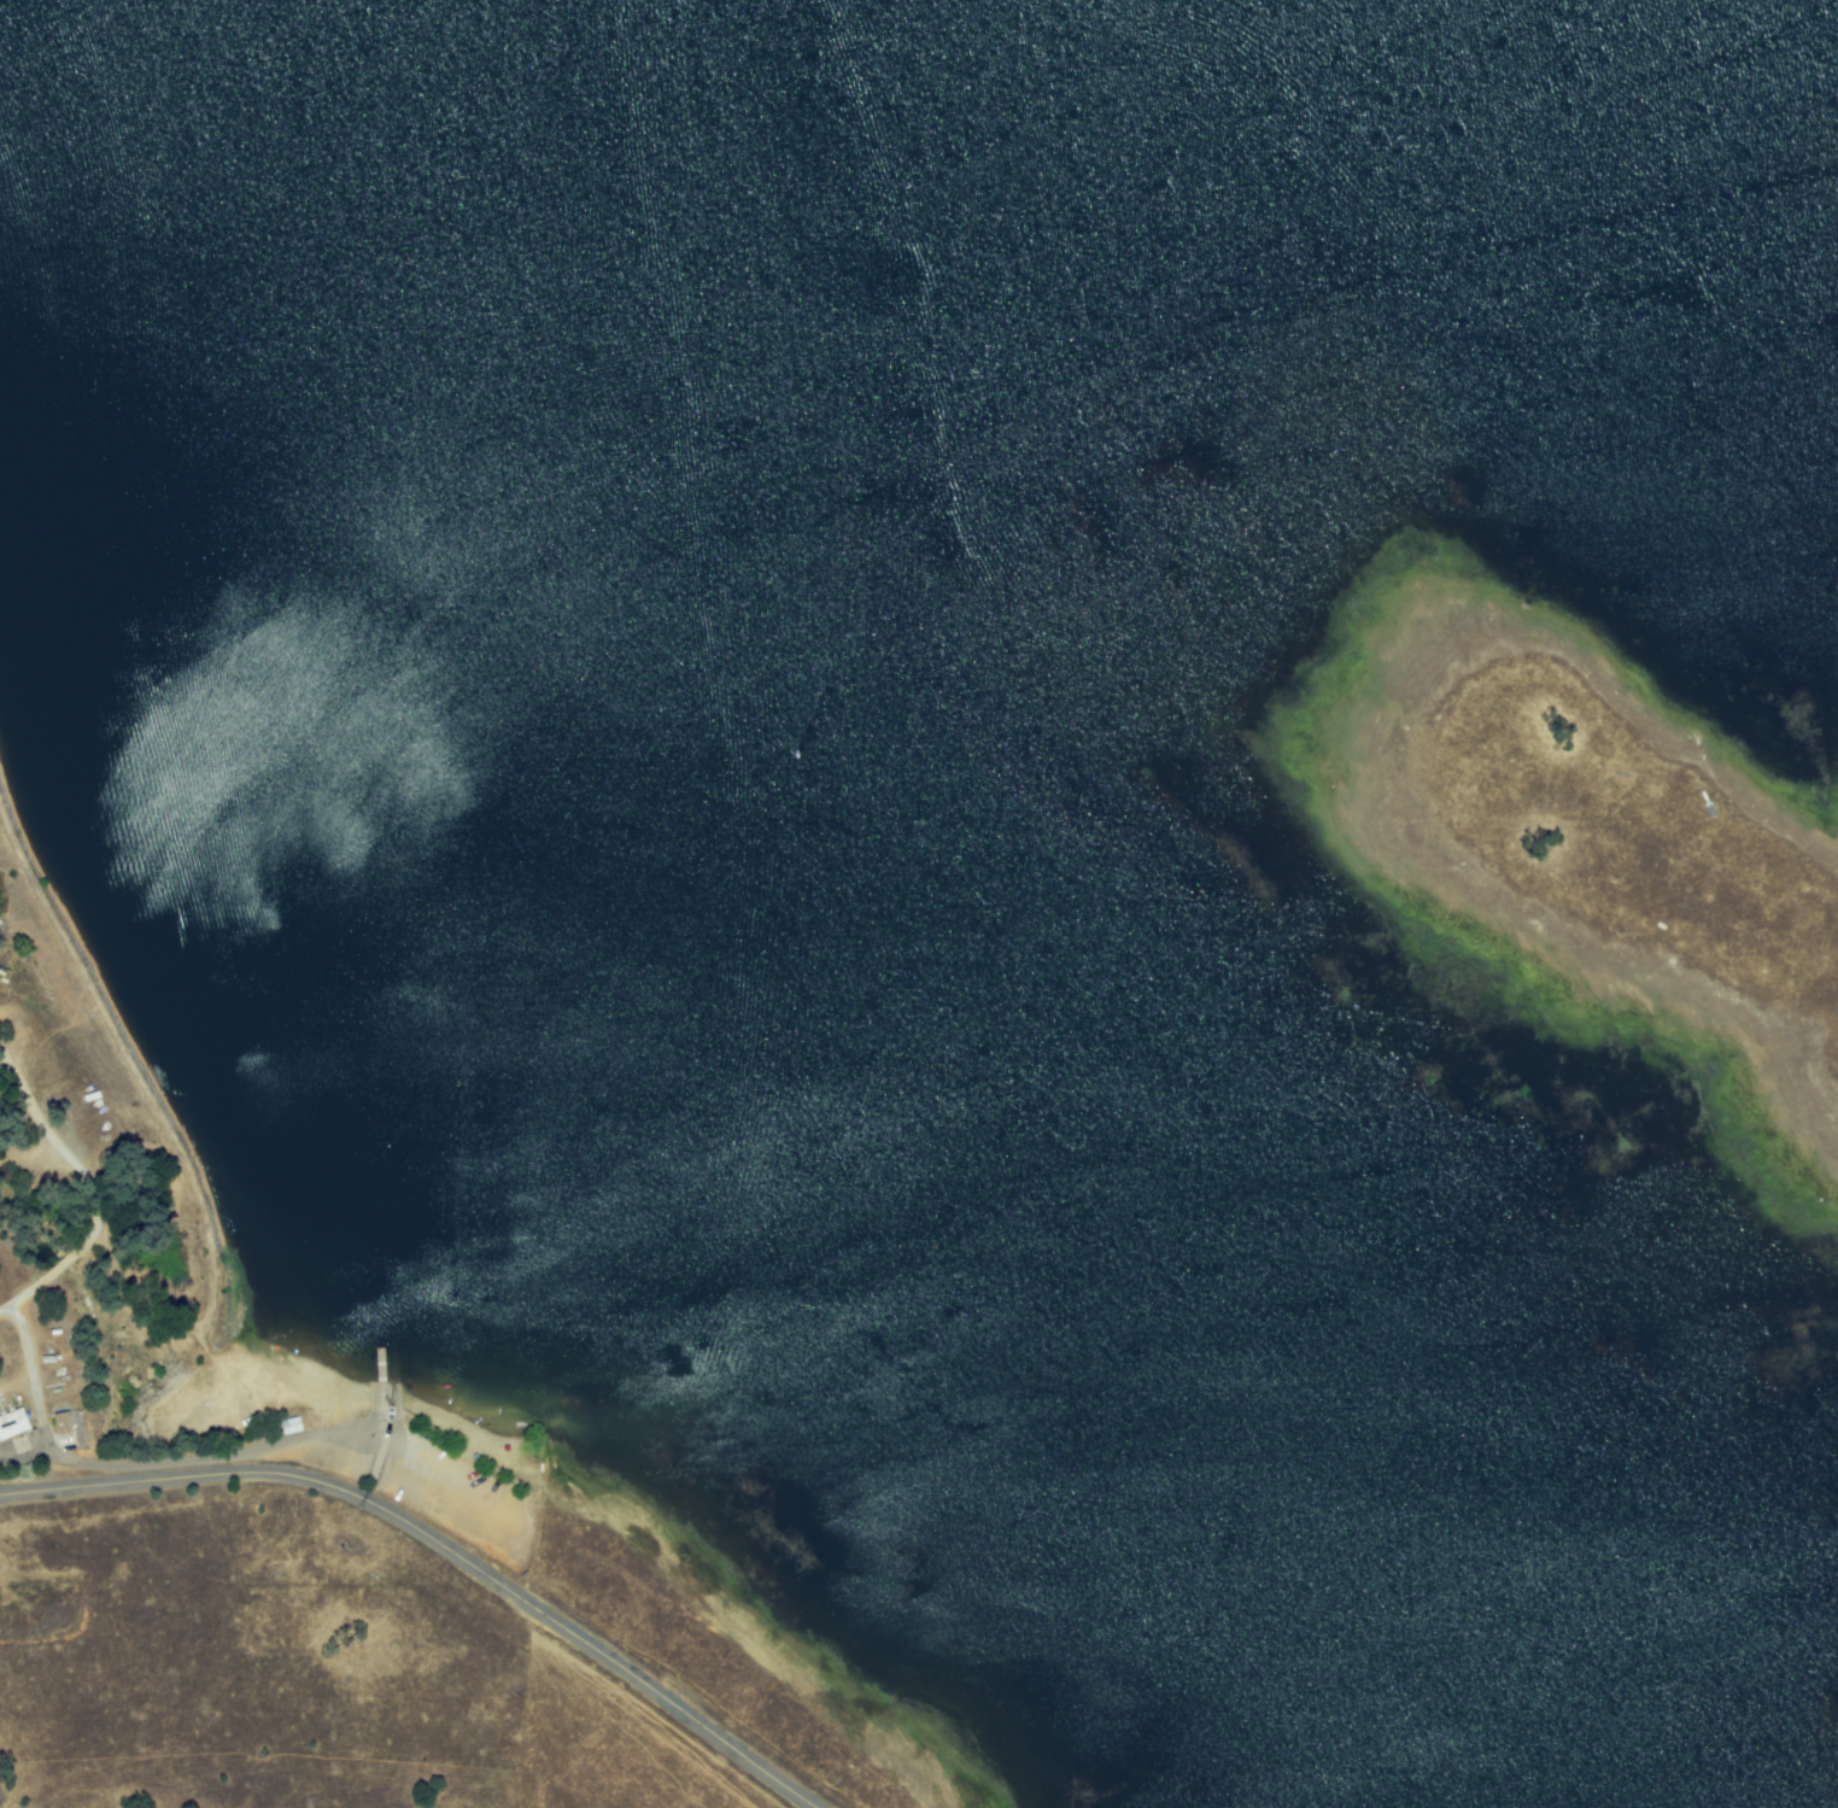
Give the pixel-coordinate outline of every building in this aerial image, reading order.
[(52,1406),(62,1403),(71,1428),(62,1432),(52,1406)] [(29,1427),(0,1439),(0,1417),(22,1408),(29,1427)]
